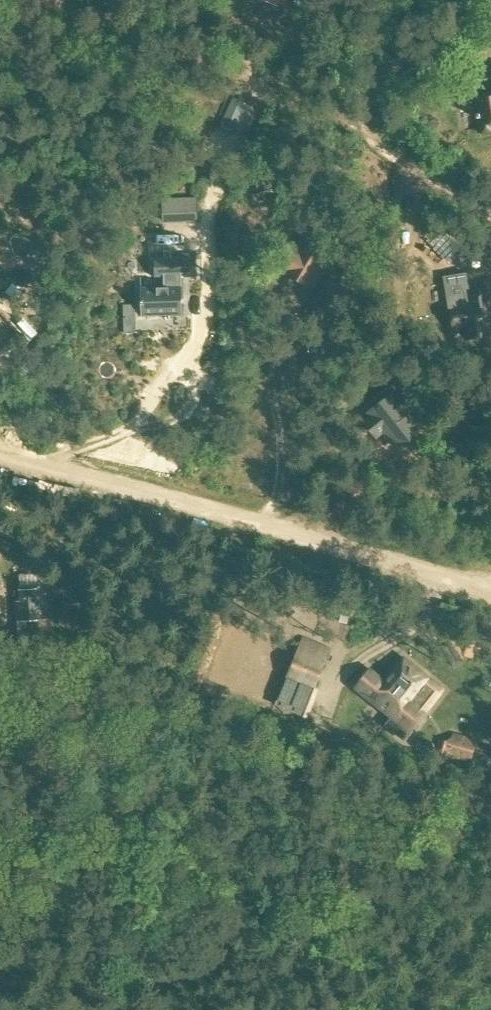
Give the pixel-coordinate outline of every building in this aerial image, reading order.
[(480,97),(483,113),(476,115),(479,132),(490,130),(490,95),(480,97)] [(252,128),(258,103),(232,97),(226,122),(252,128)] [(199,220),(199,194),(164,194),(164,220),(199,220)] [(278,261),(289,267),(286,271),(313,287),(327,263),(310,253),(315,244),(306,239),(302,245),(291,239),(278,261)] [(13,261),(15,245),(0,243),(0,259),(13,261)] [(140,289),(141,317),(181,316),(181,277),(195,276),(194,253),(152,254),(153,277),(163,277),(164,289),(140,289)] [(469,305),(455,307),(457,326),(473,324),(474,336),(488,334),(486,322),(490,322),(490,302),(489,291),(467,293),(469,305)] [(385,391),(363,408),(370,416),(369,417),(372,420),(365,425),(374,438),(381,433),(388,443),(389,442),(406,443),(410,427),(411,426),(404,416),(410,411),(401,399),(394,403),(392,400),(385,391)] [(21,600),(17,600),(19,629),(40,627),(37,590),(36,590),(20,591),(21,600)] [(40,627),(19,629),(20,645),(41,644),(40,627)] [(301,637),(273,707),(301,718),(330,648),(301,637)] [(368,669),(356,684),(412,730),(425,715),(408,701),(427,678),(404,659),(385,682),(368,669)] [(441,740),(437,755),(447,758),(470,764),(476,741),(453,735),(451,743),(441,740)]
